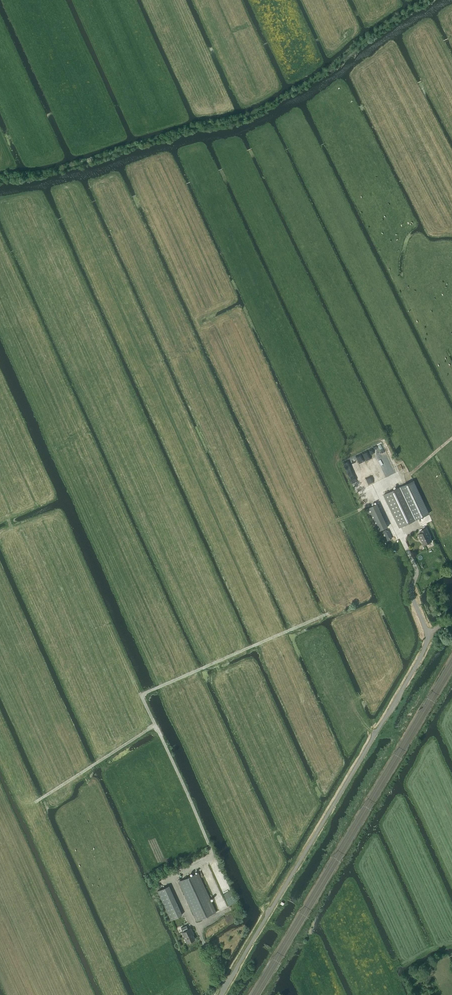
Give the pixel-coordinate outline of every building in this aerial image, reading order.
[(411,482),(383,495),(399,528),(429,514),(413,481),(411,482)] [(377,532),(388,527),(377,504),(366,509),(377,532)] [(424,545),(432,541),(430,537),(430,536),(426,528),(420,531),(421,533),(418,535),(420,539),(421,539),(422,541),(424,545)] [(196,921),(216,912),(198,873),(178,881),(196,921)] [(171,920),(182,915),(168,886),(157,891),(171,920)] [(187,943),(195,939),(192,933),(193,933),(191,928),(188,929),(186,926),(181,928),(183,932),(182,932),(187,943)]
